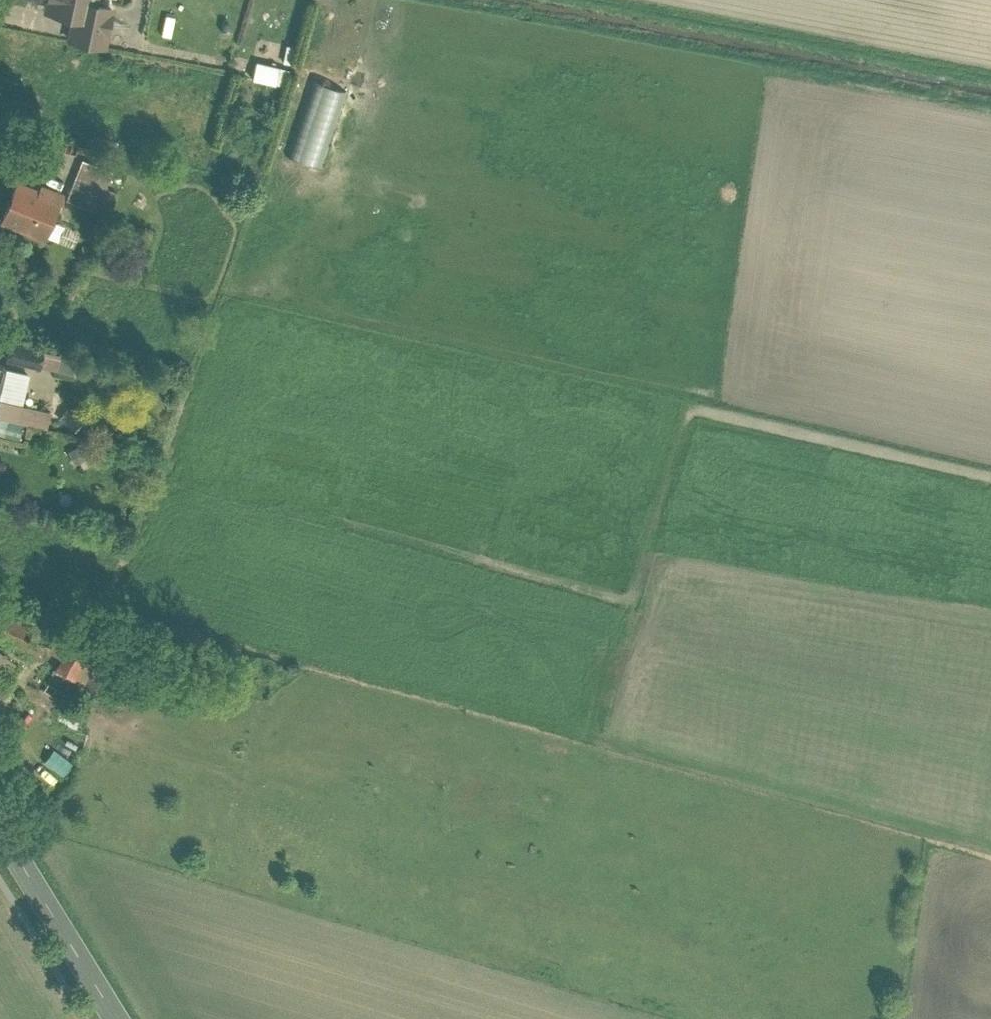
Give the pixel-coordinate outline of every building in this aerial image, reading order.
[(57,3),(51,29),(90,38),(98,0),(45,0),(57,3)] [(280,83),(284,66),(261,60),(256,77),(280,83)] [(325,164),(346,87),(316,79),(294,156),(325,164)] [(69,198),(101,211),(119,171),(86,157),(69,198)] [(67,197),(23,181),(8,220),(52,236),(67,197)] [(14,341),(10,359),(46,368),(46,364),(50,349),(14,341)] [(78,356),(50,349),(46,364),(75,371),(78,356)] [(0,404),(0,415),(52,426),(55,409),(1,397),(0,404)] [(74,404),(62,417),(79,431),(90,418),(74,404)] [(88,445),(75,446),(77,460),(89,458),(88,445)] [(24,648),(36,627),(0,605),(0,634),(24,648)] [(83,645),(65,670),(78,679),(96,655),(83,645)]
